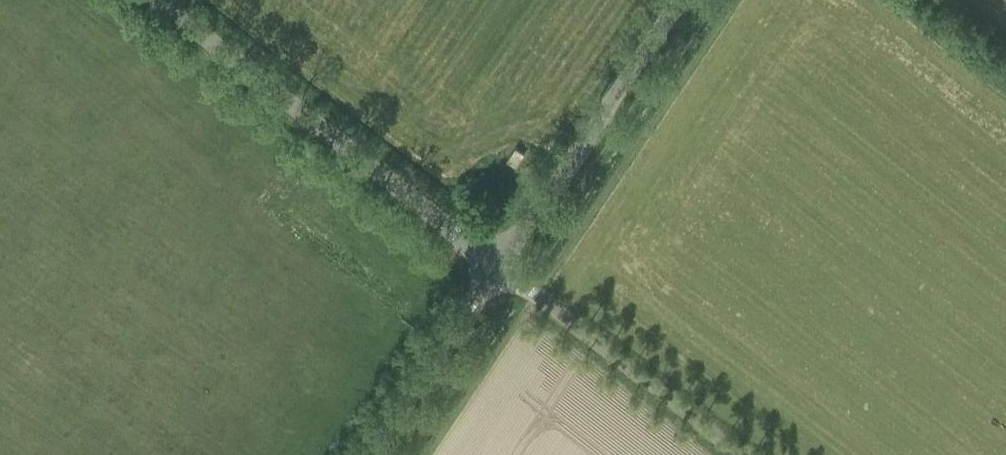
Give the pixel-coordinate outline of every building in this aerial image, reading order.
[(516,146),(507,160),(516,166),(525,153),(516,146)]
